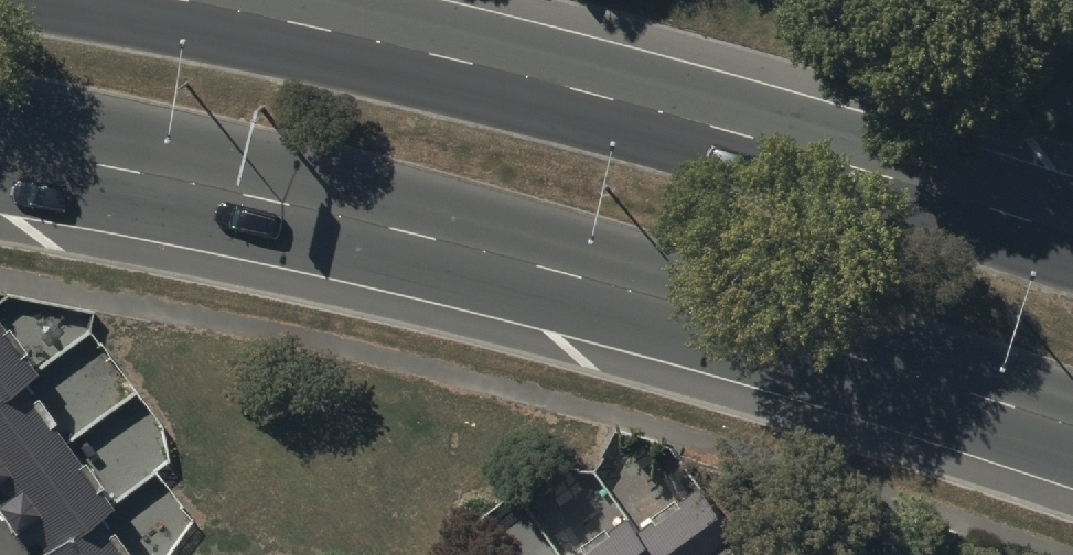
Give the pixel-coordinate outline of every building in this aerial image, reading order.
[(31,361),(0,316),(0,500),(19,527),(33,518),(42,531),(18,547),(24,554),(132,554),(99,507),(107,501),(16,371),(31,361)] [(700,510),(648,550),(633,531),(614,546),(608,537),(585,554),(735,554),(700,510)]
